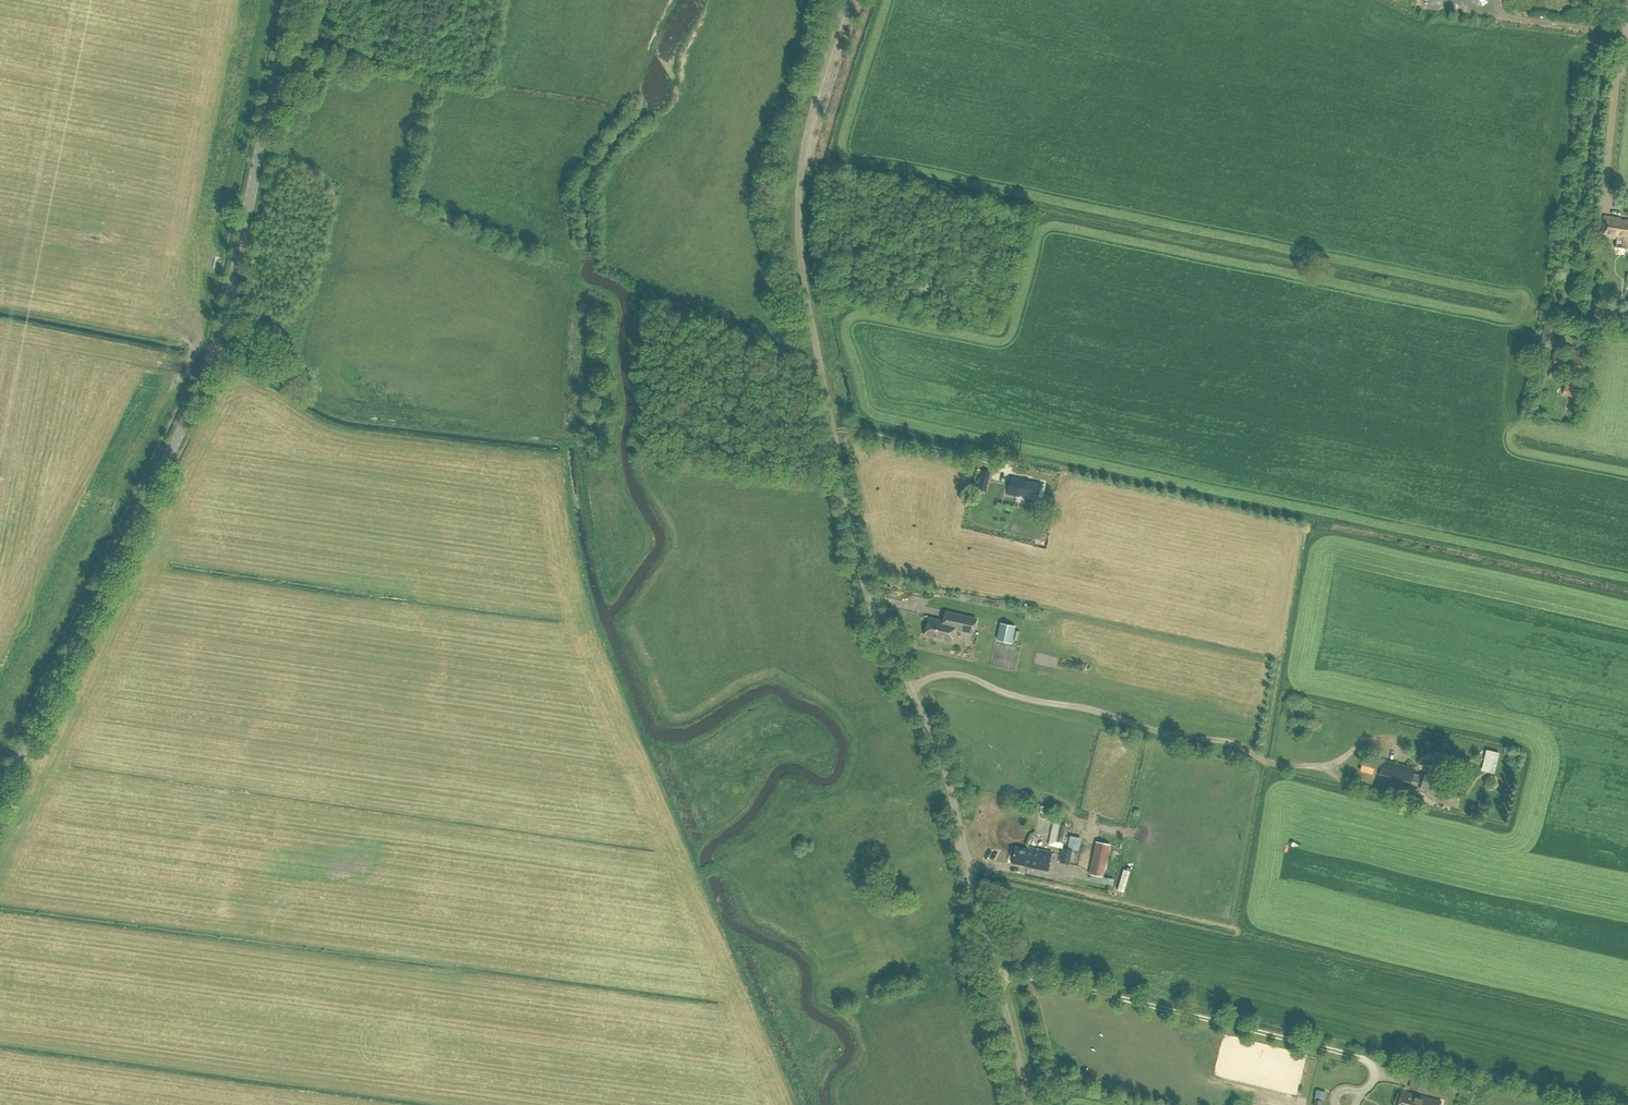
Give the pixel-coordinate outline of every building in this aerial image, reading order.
[(1604,216),(1601,236),(1627,240),(1627,220),(1625,220),(1624,221),(1620,220),(1620,218),(1604,216)] [(1621,324),(1623,311),(1607,308),(1605,322),(1621,324)] [(1555,375),(1548,374),(1546,382),(1553,383),(1555,375)] [(1565,387),(1564,394),(1576,396),(1577,390),(1565,387)] [(986,491),(990,471),(982,470),(981,478),(979,477),(978,483),(979,483),(978,489),(986,491)] [(1011,477),(1007,494),(1038,500),(1042,483),(1011,477)] [(944,621),(930,618),(925,636),(934,638),(934,639),(951,643),(955,629),(973,634),(977,619),(946,611),(944,621)] [(1015,626),(1001,623),(997,640),(1012,643),(1012,639),(1014,630),(1015,626)] [(1112,672),(1132,677),(1134,667),(1115,662),(1112,672)] [(1490,750),(1484,771),(1494,774),(1499,753),(1490,750)] [(1376,762),(1363,758),(1359,770),(1373,774),(1376,762)] [(1451,783),(1411,773),(1413,768),(1405,765),(1386,760),(1382,772),(1409,780),(1410,779),(1422,782),(1420,789),(1438,794),(1439,792),(1448,795),(1451,783)] [(992,796),(989,803),(996,806),(999,800),(992,796)] [(1067,848),(1079,850),(1082,837),(1070,834),(1067,848)] [(1091,874),(1103,877),(1110,845),(1098,842),(1091,874)] [(1081,843),(1078,855),(1086,857),(1089,845),(1081,843)] [(1012,863),(1028,866),(1028,867),(1048,871),(1052,852),(1026,846),(1026,848),(1015,846),(1012,863)] [(1072,850),(1063,848),(1060,862),(1069,864),(1072,850)] [(1114,878),(1104,876),(1102,882),(1113,884),(1114,878)] [(1313,1104),(1321,1104),(1322,1100),(1323,1101),(1325,1091),(1316,1089),(1313,1104)] [(1399,1104),(1441,1104),(1442,1102),(1402,1092),(1399,1104)]
